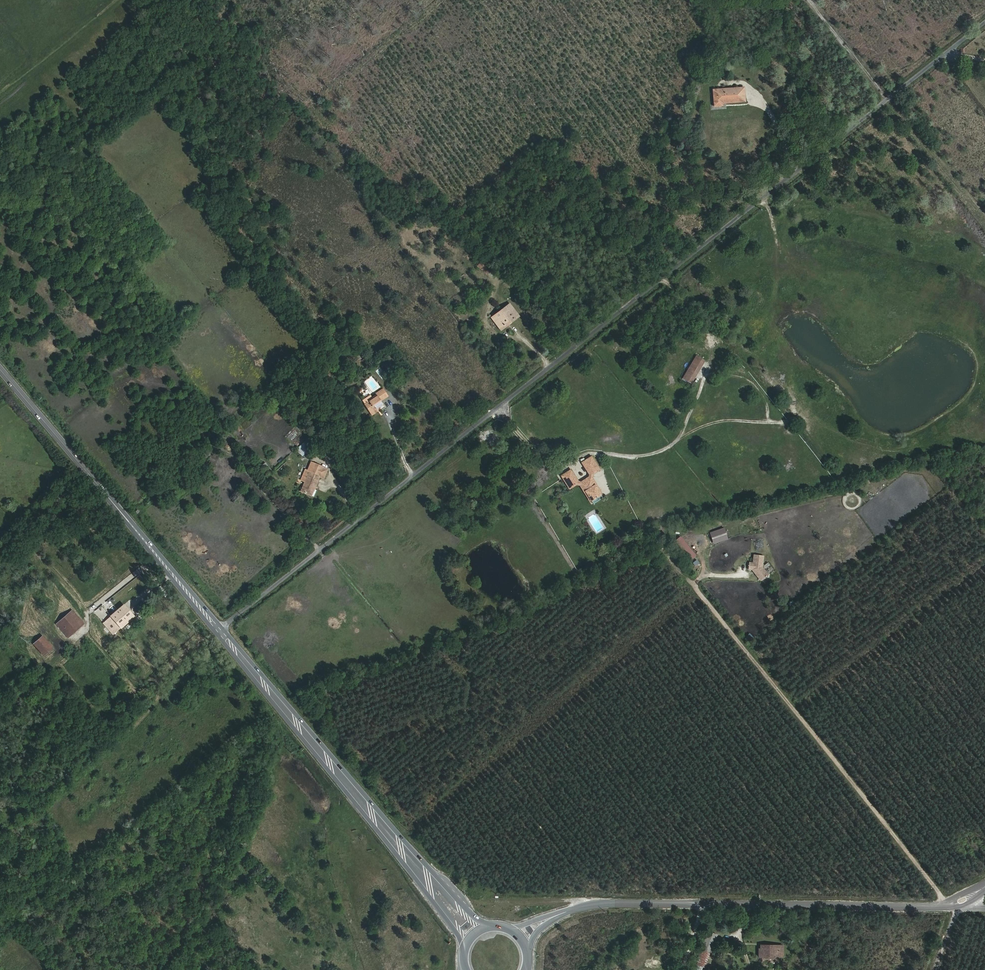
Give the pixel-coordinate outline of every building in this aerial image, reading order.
[(746,101),(745,88),(713,90),(715,109),(731,108),(730,102),(746,101)] [(494,273),(484,264),(478,271),(488,280),(494,273)] [(519,320),(511,309),(491,326),(499,336),(519,320)] [(706,361),(696,355),(683,378),(692,384),(706,361)] [(386,411),(378,398),(365,407),(374,420),(386,411)] [(307,439),(296,449),(302,456),(314,446),(307,439)] [(604,468),(596,456),(586,462),(593,474),(604,468)] [(266,462),(262,465),(269,475),(273,472),(266,462)] [(303,493),(312,499),(324,481),(327,483),(332,473),(315,463),(309,472),(313,475),(303,493)] [(560,477),(569,490),(579,483),(570,470),(560,477)] [(583,485),(591,500),(603,493),(594,478),(583,485)] [(739,526),(740,537),(747,537),(746,530),(743,530),(743,525),(739,526)] [(724,528),(709,533),(712,543),(727,539),(724,528)] [(763,552),(753,551),(752,559),(749,559),(748,566),(751,566),(760,577),(761,577),(767,572),(767,571),(762,563),(763,552)] [(136,619),(126,609),(107,625),(116,636),(136,619)] [(70,641),(82,630),(76,622),(79,618),(76,614),(57,630),(70,641)] [(76,622),(82,630),(86,626),(79,618),(76,622)] [(42,661),(46,657),(37,647),(44,640),(41,636),(29,646),(42,661)] [(147,647),(155,641),(152,637),(144,642),(147,647)] [(37,647),(46,657),(53,650),(44,640),(37,647)] [(705,967),(717,935),(707,932),(696,963),(705,967)] [(780,959),(780,948),(755,947),(755,955),(757,956),(756,961),(769,961),(769,959),(780,959)]
